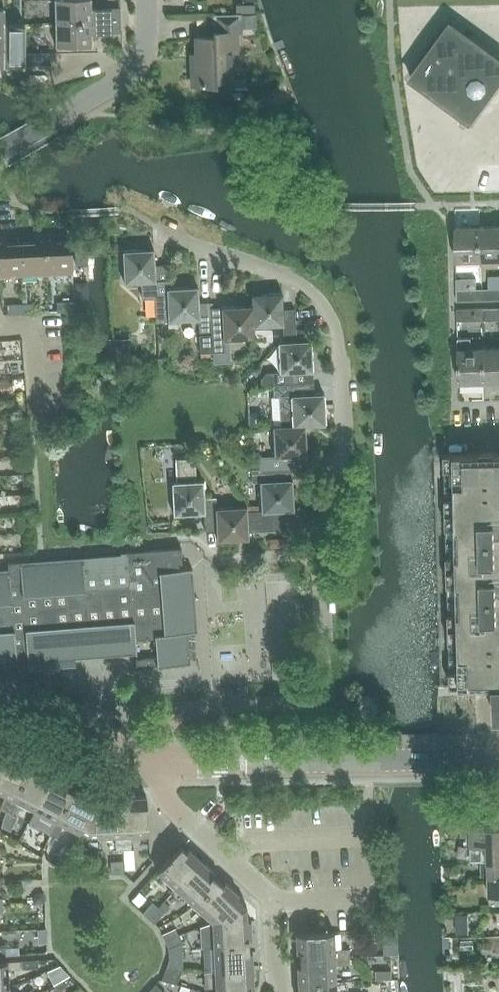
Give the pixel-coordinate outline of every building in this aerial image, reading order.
[(56,21),(121,20),(120,7),(91,8),(91,0),(56,0),(56,21)] [(237,51),(237,32),(242,32),(242,29),(242,16),(242,14),(214,15),(215,36),(197,36),(197,63),(193,64),(193,85),(216,84),(216,79),(233,79),(232,51),(237,51)] [(257,15),(242,16),(242,29),(257,29),(257,15)] [(121,32),(121,20),(56,21),(56,45),(92,44),(92,33),(121,32)] [(451,22),(411,77),(471,121),(498,82),(498,57),(451,22)] [(4,24),(4,49),(0,49),(0,65),(25,65),(25,24),(4,24)] [(32,53),(25,53),(25,65),(51,65),(51,52),(32,52),(32,53)] [(481,227),(482,261),(498,260),(498,226),(481,227)] [(457,261),(482,261),(481,227),(456,228),(457,261)] [(56,233),(46,234),(48,270),(72,269),(71,239),(56,240),(56,233)] [(36,241),(21,242),(23,272),(48,270),(46,234),(36,234),(36,241)] [(6,236),(0,236),(0,273),(23,272),(21,242),(7,242),(6,236)] [(86,239),(74,240),(75,264),(88,263),(86,239)] [(157,319),(168,319),(167,295),(169,295),(169,288),(168,264),(155,264),(154,248),(123,249),(124,281),(142,281),(143,296),(156,296),(157,319)] [(477,288),(477,278),(457,279),(457,289),(458,301),(484,300),(484,288),(477,288)] [(169,295),(167,295),(168,319),(200,317),(201,347),(213,347),(213,346),(212,333),(213,333),(212,315),(213,315),(212,295),(200,296),(199,286),(169,288),(169,295)] [(484,288),(484,300),(498,300),(498,288),(484,288)] [(253,305),(254,324),(255,324),(284,322),(286,341),(297,340),(295,308),(284,308),(283,292),(252,293),(253,305)] [(90,304),(89,293),(82,293),(77,300),(77,305),(90,304)] [(58,301),(58,310),(74,309),(74,301),(58,301)] [(39,311),(39,302),(23,303),(23,311),(39,311)] [(8,312),(23,311),(23,303),(7,304),(8,312)] [(226,337),(256,335),(255,324),(254,324),(253,305),(222,307),(223,315),(213,315),(212,315),(213,333),(212,333),(213,346),(213,347),(213,351),(226,350),(226,337)] [(458,320),(483,319),(483,308),(458,309),(458,320)] [(483,308),(483,319),(498,319),(498,308),(483,308)] [(273,371),(273,383),(306,382),(305,371),(314,370),(312,339),(297,340),(286,341),(279,341),(281,370),(273,371)] [(484,349),(485,382),(498,381),(498,348),(484,349)] [(485,382),(484,349),(459,349),(460,383),(485,382)] [(306,394),(306,382),(273,383),(274,396),(280,396),(281,425),(293,424),(306,425),(326,424),(324,393),(306,394)] [(307,454),(306,425),(293,424),(281,425),(273,425),(274,455),(258,456),(259,468),(259,469),(283,468),(291,467),(290,455),(307,454)] [(445,453),(451,686),(495,685),(496,718),(498,718),(498,452),(445,453)] [(197,480),(196,467),(191,458),(176,459),(177,481),(197,480)] [(263,511),(279,510),(286,510),(294,510),(292,479),(284,479),(283,468),(259,469),(259,468),(251,468),(252,482),(260,482),(263,510),(263,511)] [(205,530),(218,530),(217,506),(216,496),(204,497),(203,479),(197,480),(177,481),(171,481),(173,514),(204,513),(205,530)] [(248,532),(287,530),(286,510),(279,510),(263,511),(263,510),(247,511),(246,504),(217,506),(218,530),(218,541),(248,539),(248,532)] [(8,562),(9,569),(0,570),(0,663),(17,662),(17,658),(28,657),(28,667),(76,663),(75,656),(137,651),(136,638),(156,637),(157,657),(136,658),(137,667),(190,663),(187,632),(198,631),(193,568),(178,569),(177,547),(127,551),(83,556),(8,562)] [(7,755),(0,769),(0,792),(6,795),(0,807),(0,808),(6,811),(29,767),(23,764),(25,761),(8,752),(6,755),(7,755)] [(19,802),(35,809),(52,775),(36,767),(35,770),(29,767),(6,811),(13,814),(19,802)] [(67,786),(69,783),(52,775),(35,809),(50,817),(44,830),(50,833),(73,789),(67,786)] [(81,829),(81,828),(97,797),(80,789),(79,792),(73,789),(50,833),(57,837),(64,824),(80,832),(81,829)] [(128,799),(121,799),(124,849),(132,848),(131,834),(149,833),(146,794),(128,795),(128,799)] [(115,796),(97,797),(81,828),(81,829),(80,832),(89,837),(116,835),(116,849),(124,849),(121,799),(115,800),(115,796)] [(471,827),(472,845),(488,845),(488,846),(482,846),(483,860),(489,860),(489,861),(498,861),(498,826),(471,827)] [(176,888),(202,859),(188,847),(186,849),(181,845),(157,871),(176,888)] [(215,871),(202,859),(176,888),(194,905),(218,878),(213,874),(215,871)] [(489,861),(489,878),(498,878),(498,861),(489,861)] [(237,896),(239,893),(225,880),(223,883),(218,878),(194,905),(212,921),(247,920),(247,919),(247,905),(237,896)] [(489,878),(490,894),(498,894),(498,878),(489,878)] [(143,912),(149,917),(159,906),(153,901),(143,912)] [(165,911),(159,906),(149,917),(155,922),(165,911)] [(251,919),(247,919),(247,920),(212,921),(214,946),(249,944),(248,938),(252,937),(251,919)] [(179,934),(176,927),(163,933),(166,940),(179,934)] [(347,942),(374,952),(378,940),(352,930),(347,942)] [(349,948),(335,949),(334,931),(295,933),(296,951),(300,951),(300,958),(350,956),(349,948)] [(182,941),(179,934),(166,940),(169,947),(182,941)] [(169,947),(169,954),(182,951),(182,941),(169,947)] [(204,971),(215,971),(254,968),(253,950),(249,951),(249,944),(214,946),(203,947),(204,971)] [(169,954),(170,959),(183,964),(182,951),(169,954)] [(297,965),(298,983),(337,981),(336,964),(350,963),(350,956),(300,958),(301,965),(297,965)] [(22,960),(0,961),(0,987),(9,986),(8,969),(23,968),(22,960)] [(61,965),(48,971),(54,984),(69,975),(61,965)] [(163,979),(167,981),(176,984),(181,971),(167,967),(163,979)] [(216,987),(216,991),(251,991),(251,987),(255,986),(254,968),(215,971),(204,971),(205,988),(216,987)] [(349,991),(377,989),(376,978),(348,981),(349,991)] [(337,981),(298,983),(298,991),(337,991),(337,981)] [(151,989),(153,991),(165,991),(156,984),(151,989)]
